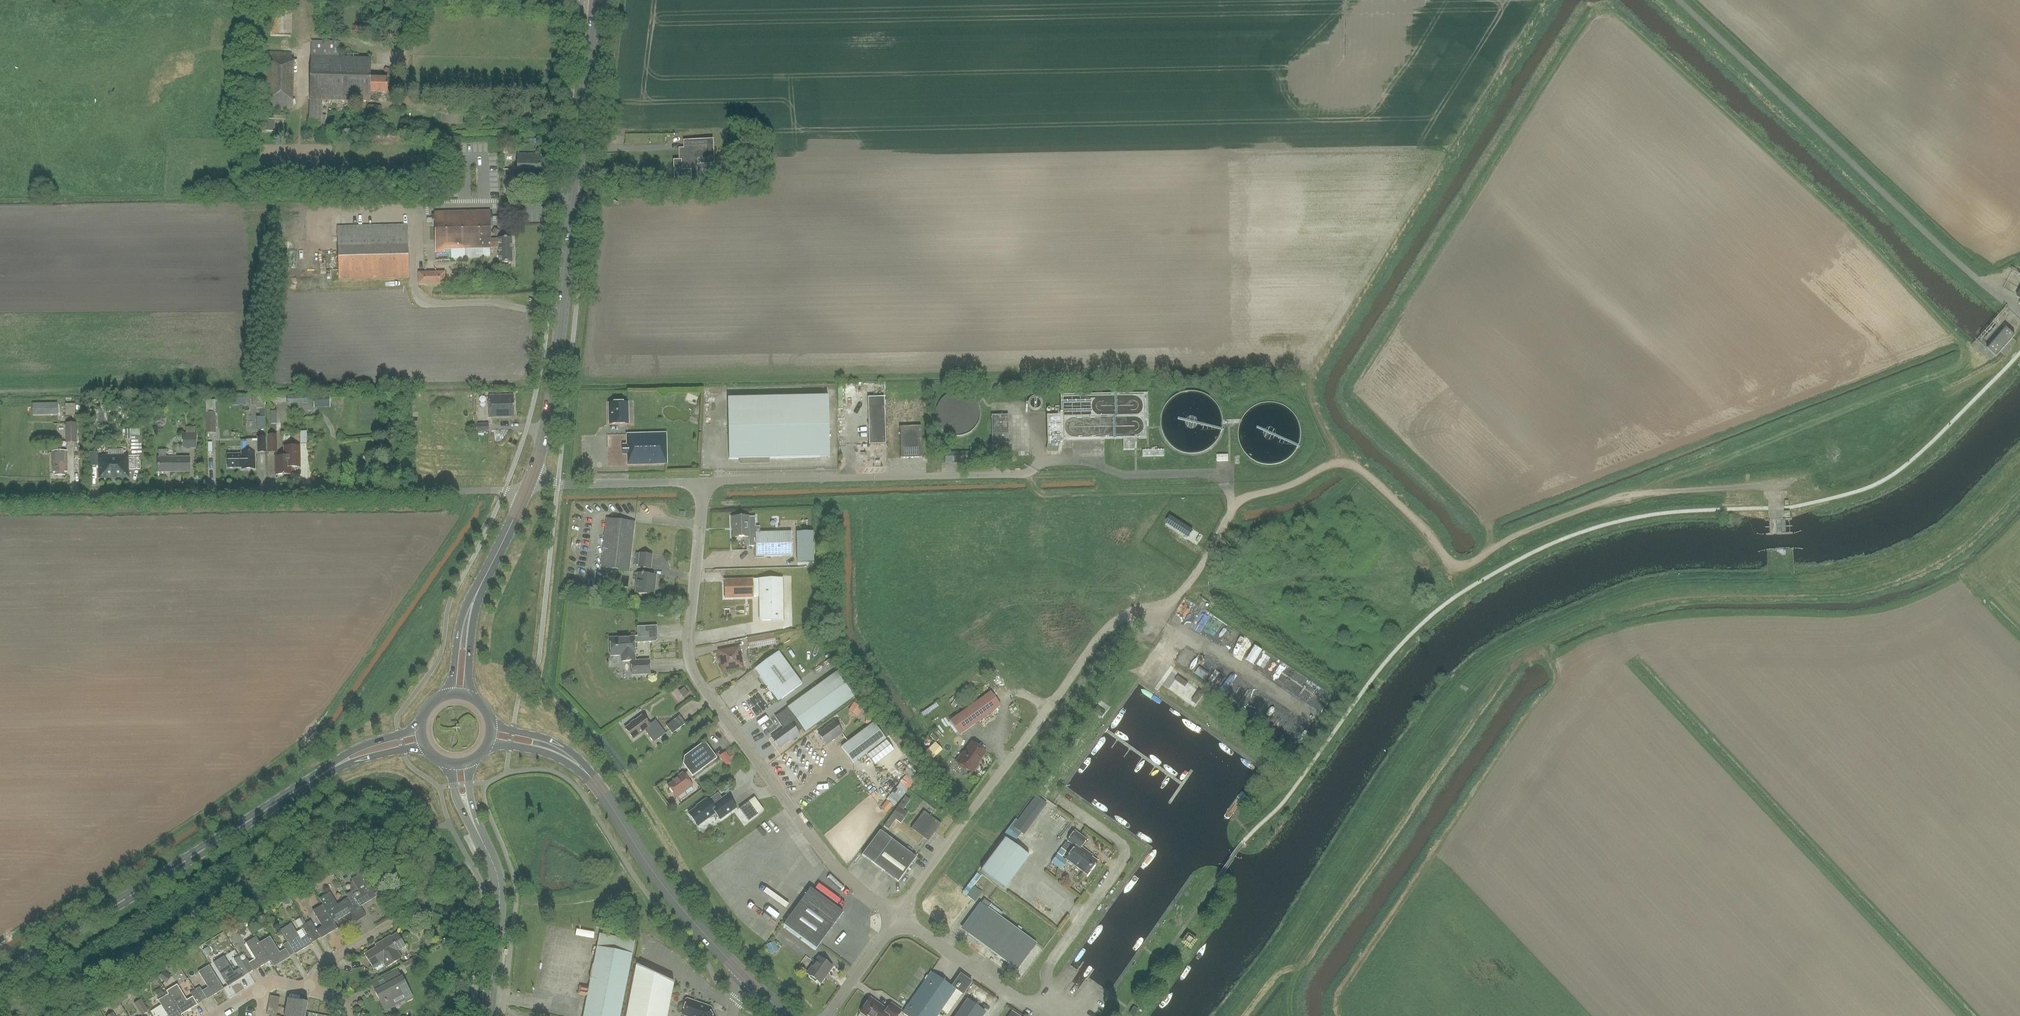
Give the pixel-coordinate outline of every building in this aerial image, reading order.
[(275,9),(274,33),(295,33),(295,9),(275,9)] [(309,124),(322,125),(322,100),(370,102),(371,92),(387,93),(388,78),(371,78),(372,58),(339,57),(339,42),(312,41),(309,124)] [(271,109),(296,109),(296,60),(277,60),(277,90),(271,90),(271,109)] [(274,132),(274,120),(259,120),(260,132),(274,132)] [(698,150),(695,150),(695,163),(714,163),(713,143),(698,144),(698,150)] [(680,162),(674,162),(675,178),(696,177),(695,163),(695,150),(698,150),(698,144),(685,144),(685,149),(685,155),(680,155),(680,162)] [(544,175),(544,157),(541,157),(541,154),(517,154),(517,179),(540,179),(540,175),(544,175)] [(490,211),(434,212),(435,253),(445,253),(444,249),(451,249),(451,260),(466,259),(466,249),(482,248),(483,257),(490,257),(490,248),(491,248),(499,247),(500,264),(513,264),(512,238),(499,239),(499,240),(491,240),(490,211)] [(339,280),(409,278),(407,225),(337,227),(339,280)] [(418,273),(418,285),(445,285),(445,272),(418,273)] [(2013,339),(2015,336),(2006,328),(1988,350),(1996,357),(2001,352),(2004,356),(2011,348),(2016,342),(2013,339)] [(288,404),(313,404),(313,395),(288,396),(288,404)] [(314,407),(330,406),(329,395),(313,395),(314,407)] [(511,414),(514,414),(513,398),(511,398),(511,395),(489,396),(490,417),(511,416),(511,414)] [(729,459),(830,457),(828,396),(728,399),(729,459)] [(257,409),(266,409),(266,397),(252,397),(253,405),(257,409)] [(869,444),(885,444),(884,397),(868,398),(869,444)] [(627,403),(610,403),(610,424),(628,424),(627,403)] [(207,412),(208,433),(216,432),(216,412),(207,412)] [(1008,415),(1002,415),(992,416),(992,443),(1003,442),(1009,442),(1008,429),(1009,429),(1008,415)] [(266,429),(265,417),(257,417),(257,430),(266,429)] [(67,443),(78,443),(77,423),(67,423),(67,443)] [(478,432),(490,432),(489,423),(477,424),(478,432)] [(921,426),(900,427),(901,458),(922,458),(921,426)] [(197,433),(184,433),(184,447),(197,447),(197,433)] [(267,434),(268,452),(277,452),(276,434),(267,434)] [(666,434),(628,435),(628,445),(623,445),(623,455),(628,455),(628,464),(629,465),(667,464),(666,434)] [(258,437),(258,452),(267,452),(267,437),(258,437)] [(140,440),(130,440),(130,459),(140,459),(140,440)] [(284,447),(285,457),(276,457),(276,475),(291,475),(291,468),(300,467),(300,447),(284,447)] [(64,472),(68,472),(67,451),(52,451),(53,473),(56,473),(56,476),(65,475),(64,472)] [(242,467),(242,469),(255,469),(255,452),(242,452),(242,454),(228,454),(228,468),(242,467)] [(969,452),(945,452),(945,462),(957,462),(969,462),(969,452)] [(89,453),(89,465),(98,465),(98,453),(89,453)] [(100,478),(128,477),(128,456),(99,457),(100,478)] [(159,472),(190,471),(190,457),(159,457),(159,472)] [(792,556),(792,532),(760,533),(760,527),(756,527),(756,517),(749,517),(749,516),(732,517),(732,525),(733,525),(734,537),(749,537),(749,546),(756,546),(757,557),(792,556)] [(629,570),(635,522),(607,519),(601,567),(629,570)] [(1199,534),(1176,519),(1173,525),(1195,540),(1199,534)] [(813,563),(812,534),(797,534),(798,563),(813,563)] [(651,569),(652,555),(641,553),(639,567),(651,569)] [(636,593),(654,595),(656,576),(638,573),(636,593)] [(753,597),(761,597),(761,621),(782,620),(782,579),(761,580),(753,580),(753,597)] [(726,598),(753,597),(753,580),(725,581),(726,598)] [(1203,600),(1199,610),(1203,612),(1207,601),(1203,600)] [(632,675),(650,674),(650,660),(636,661),(635,643),(654,642),(658,638),(657,626),(637,627),(638,637),(610,638),(611,656),(621,656),(622,662),(632,661),(632,675)] [(719,651),(723,671),(743,667),(739,648),(719,651)] [(779,652),(755,669),(778,702),(802,684),(779,652)] [(1208,680),(1221,662),(1215,658),(1207,669),(1203,665),(1198,672),(1208,680)] [(784,729),(772,738),(780,748),(792,740),(792,741),(800,735),(798,732),(802,729),(805,732),(854,697),(836,673),(775,717),(784,729)] [(1171,686),(1176,690),(1180,683),(1176,680),(1171,686)] [(1240,698),(1248,703),(1257,684),(1249,680),(1240,698)] [(689,694),(684,688),(680,691),(684,698),(689,694)] [(1199,691),(1192,701),(1197,705),(1204,695),(1199,691)] [(1320,691),(1304,698),(1310,712),(1326,706),(1320,691)] [(991,692),(950,721),(960,735),(1001,706),(991,692)] [(773,710),(758,720),(762,725),(776,715),(773,710)] [(667,725),(672,733),(686,723),(680,715),(667,725)] [(649,725),(642,716),(625,728),(634,740),(645,731),(654,743),(666,734),(656,720),(649,725)] [(818,734),(826,745),(842,733),(834,722),(818,734)] [(854,763),(886,739),(874,723),(842,747),(854,763)] [(684,774),(683,773),(678,777),(679,778),(668,786),(677,798),(693,786),(688,780),(717,758),(705,742),(684,757),(683,764),(688,771),(684,774)] [(963,753),(957,762),(959,763),(959,765),(964,769),(966,768),(972,773),(979,764),(977,763),(985,752),(973,743),(965,754),(963,753)] [(729,765),(737,759),(730,749),(722,755),(729,765)] [(737,808),(727,795),(722,799),(713,806),(709,800),(707,798),(701,803),(702,804),(688,813),(698,826),(716,813),(720,820),(737,808)] [(907,795),(887,825),(895,831),(909,811),(906,809),(913,799),(907,795)] [(1024,835),(1048,804),(1037,796),(1013,827),(1024,835)] [(749,821),(758,814),(749,802),(739,808),(749,821)] [(923,812),(911,829),(928,842),(941,824),(923,812)] [(862,855),(870,861),(874,864),(898,882),(917,857),(880,831),(862,855)] [(1066,860),(1088,876),(1098,862),(1088,855),(1089,853),(1082,848),(1087,841),(1075,832),(1068,841),(1076,847),(1066,860)] [(1006,889),(1030,857),(1006,838),(982,870),(1006,889)] [(1051,862),(1061,869),(1067,861),(1062,857),(1066,852),(1061,848),(1058,854),(1051,862)] [(350,867),(354,874),(364,869),(360,861),(350,867)] [(347,895),(348,898),(355,909),(360,906),(360,907),(377,897),(362,873),(352,879),(357,889),(347,895)] [(974,886),(967,895),(976,902),(983,893),(974,886)] [(835,924),(843,913),(810,889),(802,900),(835,924)] [(335,923),(351,913),(351,912),(355,909),(348,898),(338,905),(330,892),(319,899),(323,905),(335,923)] [(817,949),(835,924),(802,900),(784,925),(817,949)] [(1017,970),(1037,944),(990,909),(992,905),(985,900),(963,929),(969,934),(1017,970)] [(338,929),(335,923),(323,905),(313,911),(322,927),(317,931),(314,927),(313,927),(309,921),(306,923),(316,941),(321,938),(322,939),(338,929)] [(312,944),(316,941),(306,923),(301,926),(307,936),(301,940),(292,924),(281,931),(288,943),(295,954),(296,955),(312,945),(312,944)] [(396,952),(406,946),(398,933),(391,937),(391,936),(380,943),(381,945),(365,954),(374,969),(384,963),(386,968),(400,959),(396,952)] [(587,996),(584,1015),(620,1015),(632,954),(635,941),(599,934),(597,947),(589,988),(580,986),(579,994),(587,996)] [(270,962),(259,944),(256,937),(245,944),(255,960),(249,963),(247,959),(243,962),(242,962),(249,973),(254,970),(254,971),(270,962)] [(288,943),(284,946),(286,949),(280,953),(270,937),(259,944),(270,962),(274,968),(291,957),(295,954),(288,943)] [(774,941),(769,945),(775,952),(780,947),(774,941)] [(243,962),(239,957),(238,958),(238,957),(233,960),(236,966),(237,965),(240,969),(233,973),(224,957),(213,963),(228,987),(245,977),(244,976),(249,973),(242,962),(243,962)] [(821,983),(833,967),(819,957),(807,974),(811,976),(809,978),(816,983),(817,981),(821,983)] [(405,967),(414,963),(412,959),(403,964),(405,967)] [(636,965),(626,1015),(668,1015),(674,983),(636,965)] [(209,966),(198,972),(208,988),(202,992),(199,988),(195,991),(202,1002),(207,999),(207,1000),(224,990),(209,966)] [(388,985),(375,992),(386,1011),(414,996),(403,977),(402,977),(399,970),(384,978),(388,985)] [(962,994),(931,972),(903,1013),(906,1015),(938,1015),(942,1010),(948,1014),(962,994)] [(202,1002),(195,991),(190,994),(193,998),(187,1001),(177,985),(166,992),(168,995),(181,1015),(198,1005),(198,1004),(202,1002)] [(181,1015),(168,995),(158,1001),(167,1015),(182,1015),(181,1015)] [(271,996),(269,1005),(280,1007),(281,998),(271,996)] [(891,1003),(887,1009),(871,998),(860,1013),(865,1015),(898,1015),(902,1011),(891,1003)] [(287,1008),(307,1012),(309,1003),(289,999),(287,1008)] [(984,1011),(968,999),(956,1015),(981,1015),(984,1011)] [(142,1015),(148,1012),(141,1000),(134,1004),(142,1015)] [(696,1003),(691,1001),(690,1001),(688,1000),(686,1000),(685,1003),(686,1004),(682,1014),(687,1015),(714,1015),(711,1010),(710,1008),(701,1004),(699,1004),(696,1003)]
